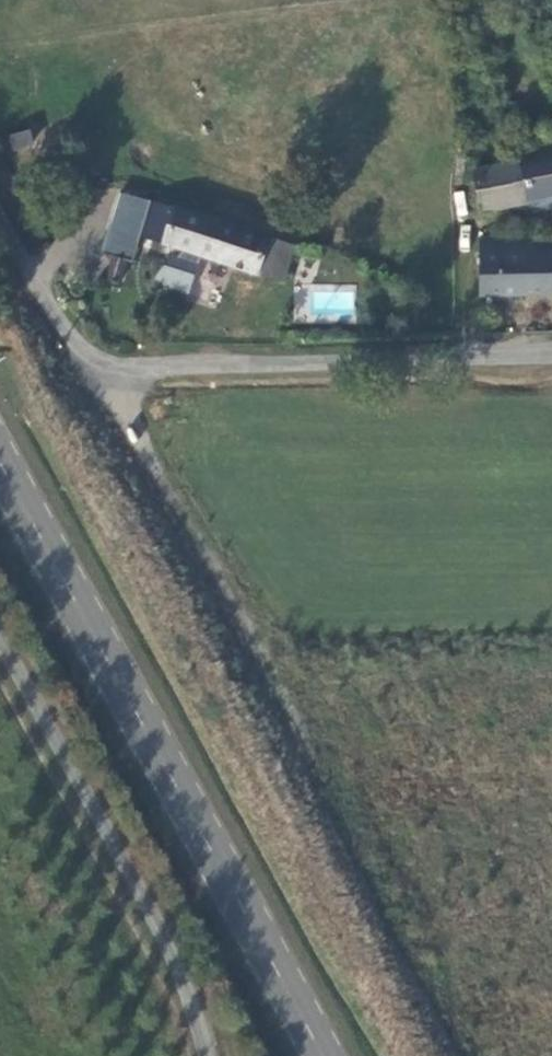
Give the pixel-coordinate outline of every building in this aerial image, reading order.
[(29,129),(7,134),(11,150),(32,145),(29,129)] [(464,179),(471,221),(551,208),(551,164),(464,179)] [(284,253),(144,211),(134,245),(156,256),(272,292),(284,253)] [(475,248),(474,305),(543,306),(542,329),(551,329),(551,295),(545,295),(546,255),(527,255),(527,249),(475,248)] [(155,287),(191,292),(194,270),(158,266),(155,287)] [(105,268),(99,290),(112,294),(118,272),(105,268)]
